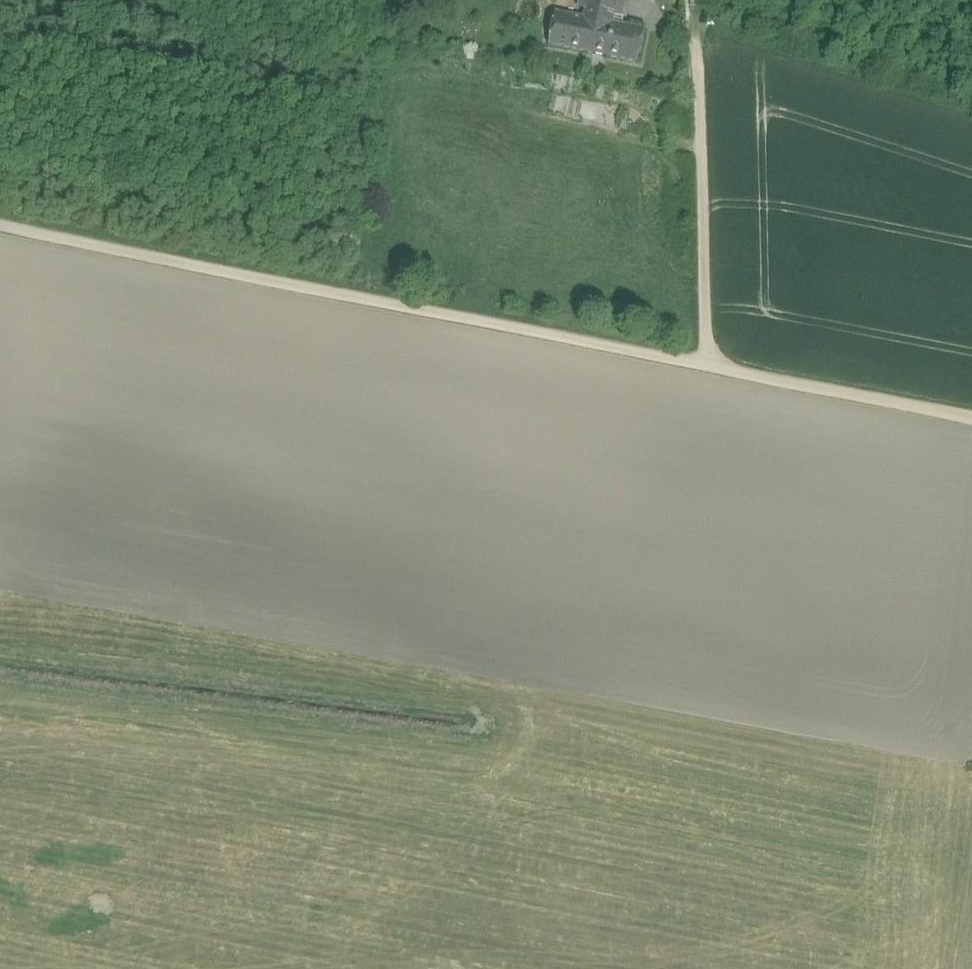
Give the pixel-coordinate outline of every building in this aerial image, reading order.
[(585,10),(591,12),(589,20),(613,24),(615,17),(623,18),(627,0),(587,0),(585,10)] [(589,20),(555,13),(549,45),(637,63),(644,30),(589,20)]
